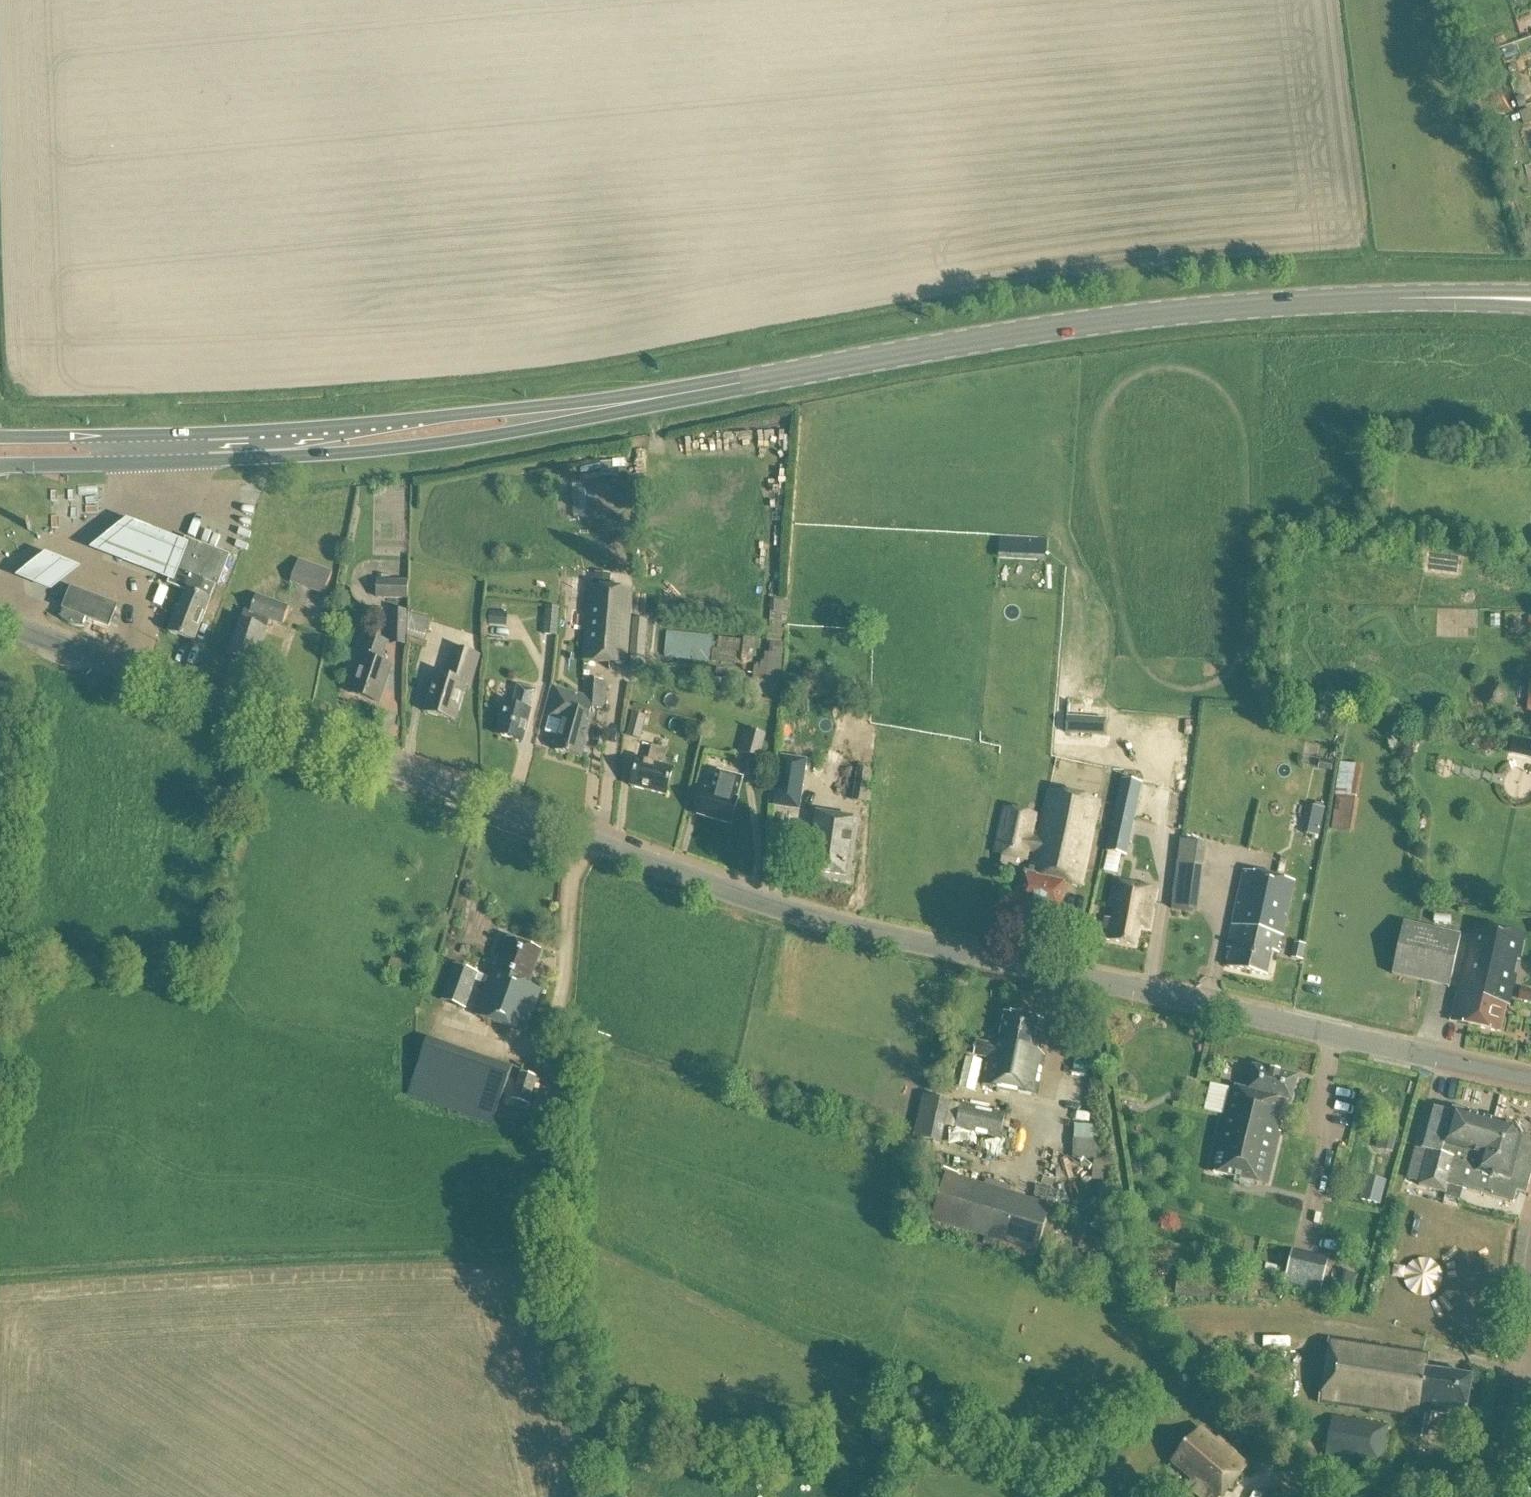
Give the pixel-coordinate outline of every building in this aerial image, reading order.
[(154,536),(127,525),(90,555),(132,571),(168,587),(183,547),(154,536)] [(176,612),(168,633),(194,643),(216,586),(219,587),(229,559),(185,541),(183,547),(168,587),(185,593),(178,613),(176,612)] [(63,566),(44,558),(15,582),(33,590),(52,598),(60,591),(81,574),(63,566)] [(333,572),(298,560),(290,584),(324,596),(333,572)] [(610,575),(594,573),(593,587),(609,588),(610,575)] [(408,581),(377,581),(376,600),(407,600),(408,581)] [(623,664),(630,590),(609,588),(593,587),(591,586),(584,660),(623,664)] [(70,595),(63,613),(58,620),(61,623),(64,625),(68,627),(71,629),(75,630),(77,630),(81,630),(83,630),(86,622),(109,633),(117,613),(118,611),(70,593),(70,595)] [(284,625),(290,609),(258,598),(249,624),(243,622),(232,656),(256,665),(268,631),(266,629),(269,621),(284,625)] [(781,683),(788,603),(772,602),(768,643),(771,643),(770,654),(765,654),(764,662),(760,662),(760,667),(751,667),(750,675),(754,675),(753,681),(781,683)] [(546,607),(544,636),(557,637),(559,608),(546,607)] [(407,646),(407,637),(408,611),(390,610),(390,646),(407,646)] [(508,614),(490,612),(488,625),(506,627),(508,614)] [(632,620),(629,657),(645,658),(647,637),(651,637),(653,621),(632,620)] [(715,637),(664,632),(661,651),(665,652),(665,657),(710,662),(711,648),(713,648),(715,637)] [(378,704),(389,668),(380,664),(386,644),(364,636),(356,659),(361,660),(350,695),(378,704)] [(717,650),(713,650),(712,663),(735,665),(736,655),(751,657),(751,655),(754,655),(755,641),(718,637),(717,650)] [(469,689),(479,658),(454,651),(446,678),(436,674),(423,714),(452,722),(463,689),(469,689)] [(549,716),(549,719),(550,719),(563,723),(559,738),(555,752),(582,759),(594,717),(592,716),(594,709),(607,710),(608,684),(590,683),(590,699),(557,689),(549,716)] [(498,735),(524,743),(532,713),(531,712),(537,692),(520,688),(514,708),(506,705),(506,708),(502,707),(500,717),(503,718),(498,735)] [(1105,710),(1067,708),(1066,735),(1104,737),(1105,710)] [(632,715),(626,737),(640,741),(646,718),(632,715)] [(748,730),(742,755),(759,759),(766,735),(748,730)] [(652,748),(647,765),(635,763),(628,788),(663,798),(670,771),(662,769),(667,753),(652,748)] [(782,759),(774,807),(798,811),(798,810),(806,762),(782,759)] [(1361,831),(1368,763),(1344,761),(1337,828),(1361,831)] [(853,801),(866,803),(868,792),(872,766),(859,764),(855,785),(853,801)] [(728,827),(740,782),(723,778),(718,798),(702,793),(695,818),(728,827)] [(1122,780),(1106,853),(1126,857),(1142,785),(1122,780)] [(1029,851),(1036,852),(1030,877),(1024,877),(1017,909),(1058,918),(1065,886),(1080,889),(1098,806),(1049,795),(1039,840),(1032,839),(1037,816),(1006,809),(996,854),(1027,861),(1029,851)] [(843,877),(852,821),(816,815),(811,847),(815,848),(811,874),(843,877)] [(1205,910),(1208,864),(1182,861),(1178,908),(1205,910)] [(1294,885),(1244,875),(1229,946),(1228,951),(1231,952),(1227,970),(1267,979),(1271,960),(1272,955),(1279,956),(1294,885)] [(1139,924),(1149,926),(1155,892),(1114,884),(1109,911),(1113,913),(1111,923),(1103,921),(1099,940),(1135,947),(1135,945),(1139,924)] [(1405,923),(1393,975),(1450,988),(1462,936),(1405,923)] [(1525,938),(1473,927),(1453,1024),(1498,1034),(1505,1006),(1510,1008),(1512,998),(1515,985),(1525,938)] [(505,940),(491,979),(480,975),(480,974),(455,965),(442,1001),(466,1010),(476,983),(484,986),(473,1016),(523,1035),(538,990),(526,987),(538,953),(505,940)] [(1294,944),(1291,959),(1303,961),(1306,946),(1294,944)] [(1518,1001),(1530,1004),(1530,993),(1520,990),(1518,1001)] [(1036,1099),(1044,1059),(1037,1054),(1043,1024),(1003,1016),(997,1044),(990,1049),(981,1089),(1036,1099)] [(499,1124),(518,1066),(433,1038),(414,1096),(499,1124)] [(1293,1104),(1299,1080),(1254,1069),(1248,1093),(1230,1089),(1225,1108),(1227,1108),(1225,1117),(1223,1117),(1210,1175),(1269,1189),(1289,1103),(1293,1104)] [(529,1106),(537,1078),(519,1073),(511,1100),(529,1106)] [(1000,1139),(1005,1115),(923,1096),(913,1139),(940,1145),(945,1126),(1000,1139)] [(1422,1183),(1421,1186),(1446,1194),(1448,1187),(1515,1205),(1519,1187),(1529,1190),(1530,1184),(1530,1144),(1525,1142),(1518,1130),(1453,1112),(1452,1115),(1435,1110),(1424,1152),(1416,1150),(1408,1179),(1422,1183)] [(1075,1126),(1074,1152),(1098,1152),(1099,1126),(1075,1126)] [(984,1186),(946,1174),(931,1223),(1035,1255),(1049,1206),(1009,1194),(1011,1188),(986,1180),(984,1186)] [(1366,1178),(1360,1202),(1379,1207),(1385,1183),(1366,1178)] [(1247,1241),(1244,1251),(1252,1254),(1255,1243),(1247,1241)] [(1329,1261),(1293,1251),(1283,1287),(1320,1296),(1329,1261)] [(1177,1271),(1175,1297),(1243,1304),(1245,1277),(1177,1271)] [(1321,1406),(1420,1420),(1417,1437),(1429,1439),(1433,1416),(1467,1421),(1473,1381),(1429,1374),(1431,1357),(1330,1343),(1321,1406)] [(1269,1417),(1283,1420),(1285,1410),(1271,1407),(1269,1417)] [(1388,1425),(1332,1417),(1325,1459),(1382,1468),(1388,1425)] [(1246,1470),(1234,1458),(1235,1455),(1218,1440),(1214,1443),(1200,1430),(1171,1463),(1191,1481),(1187,1485),(1199,1496),(1222,1496),(1246,1470)]
